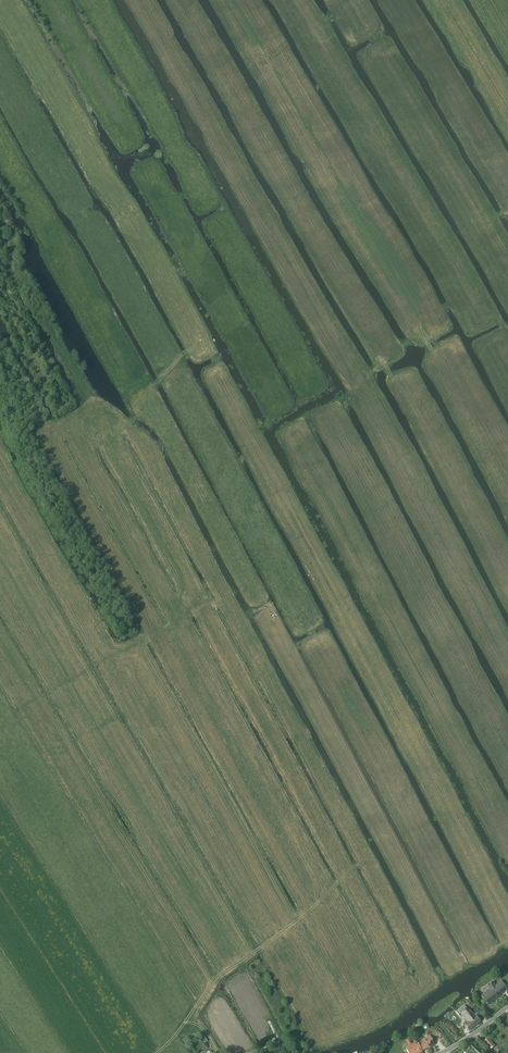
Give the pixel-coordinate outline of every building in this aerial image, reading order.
[(487,1004),(506,990),(500,982),(495,986),(492,983),(487,986),(490,990),(481,997),(487,1004)] [(468,1023),(475,1017),(468,1008),(467,1009),(464,1005),(459,1010),(456,1012),(460,1017),(462,1015),(468,1023)] [(475,1017),(468,1023),(464,1026),(469,1031),(480,1022),(476,1016),(475,1017)] [(417,1044),(421,1052),(428,1048),(428,1049),(434,1045),(430,1036),(424,1040),(417,1044)] [(488,1039),(484,1042),(491,1049),(494,1046),(488,1039)] [(417,1044),(416,1042),(412,1045),(409,1040),(406,1041),(409,1046),(405,1048),(408,1052),(420,1052),(421,1052),(417,1044)] [(473,1045),(469,1049),(473,1052),(482,1052),(473,1045)]
